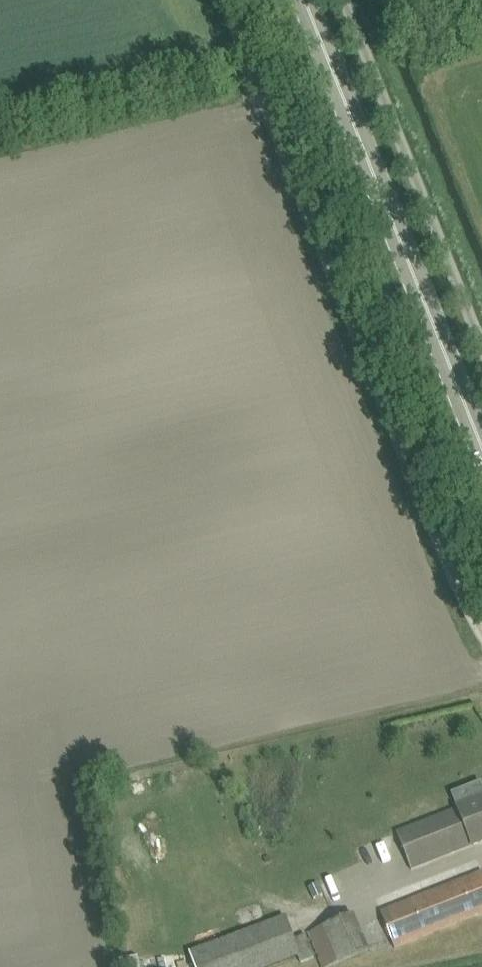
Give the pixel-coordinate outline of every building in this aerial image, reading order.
[(399,831),(412,870),(481,842),(481,799),(399,831)] [(381,911),(395,947),(481,913),(481,872),(381,911)] [(318,883),(309,887),(314,898),(323,894),(318,883)] [(316,950),(323,966),(328,966),(369,950),(354,914),(309,932),(316,950)] [(195,966),(267,966),(299,955),(301,962),(314,957),(306,935),(294,939),(285,917),(190,953),(195,966)]
